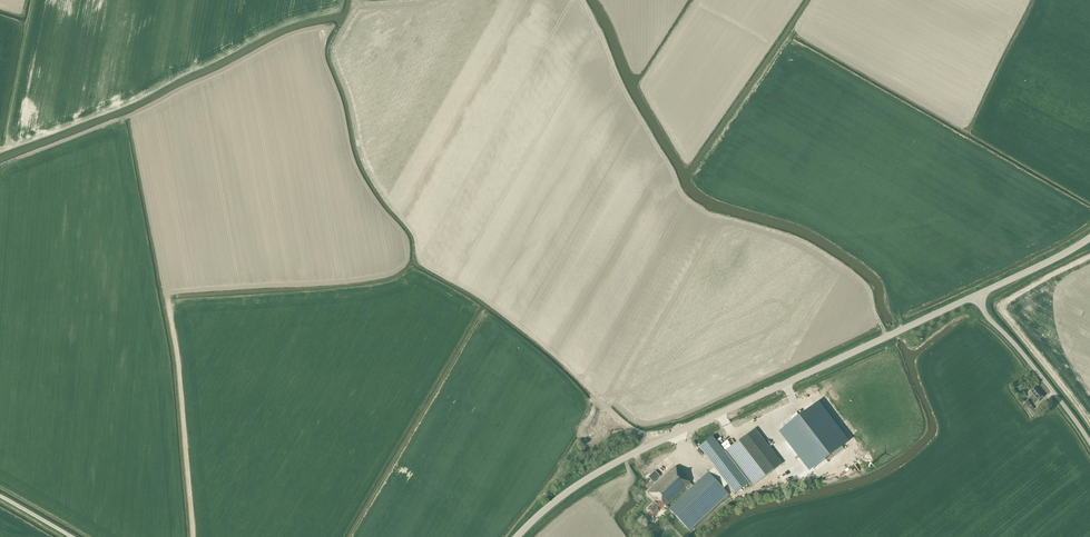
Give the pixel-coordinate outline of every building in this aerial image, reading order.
[(1034,394),(1039,400),(1044,396),(1036,386),(1030,390),(1031,391),(1027,394),(1029,397),(1031,395),(1032,396),(1034,394)] [(1032,406),(1028,400),(1023,404),(1033,416),(1041,410),(1039,406),(1035,409),(1032,406)] [(813,468),(844,444),(814,404),(783,428),(813,468)] [(735,493),(748,483),(752,487),(774,470),(747,435),(725,452),(712,436),(699,447),(735,493)] [(708,472),(698,481),(693,486),(675,467),(647,492),(656,501),(648,510),(653,516),(665,504),(666,506),(685,487),(688,491),(669,509),(690,531),(729,494),(708,472)] [(769,475),(771,478),(781,470),(779,467),(769,475)] [(655,472),(648,478),(653,483),(660,476),(655,472)] [(767,476),(757,484),(759,487),(769,479),(767,476)]
